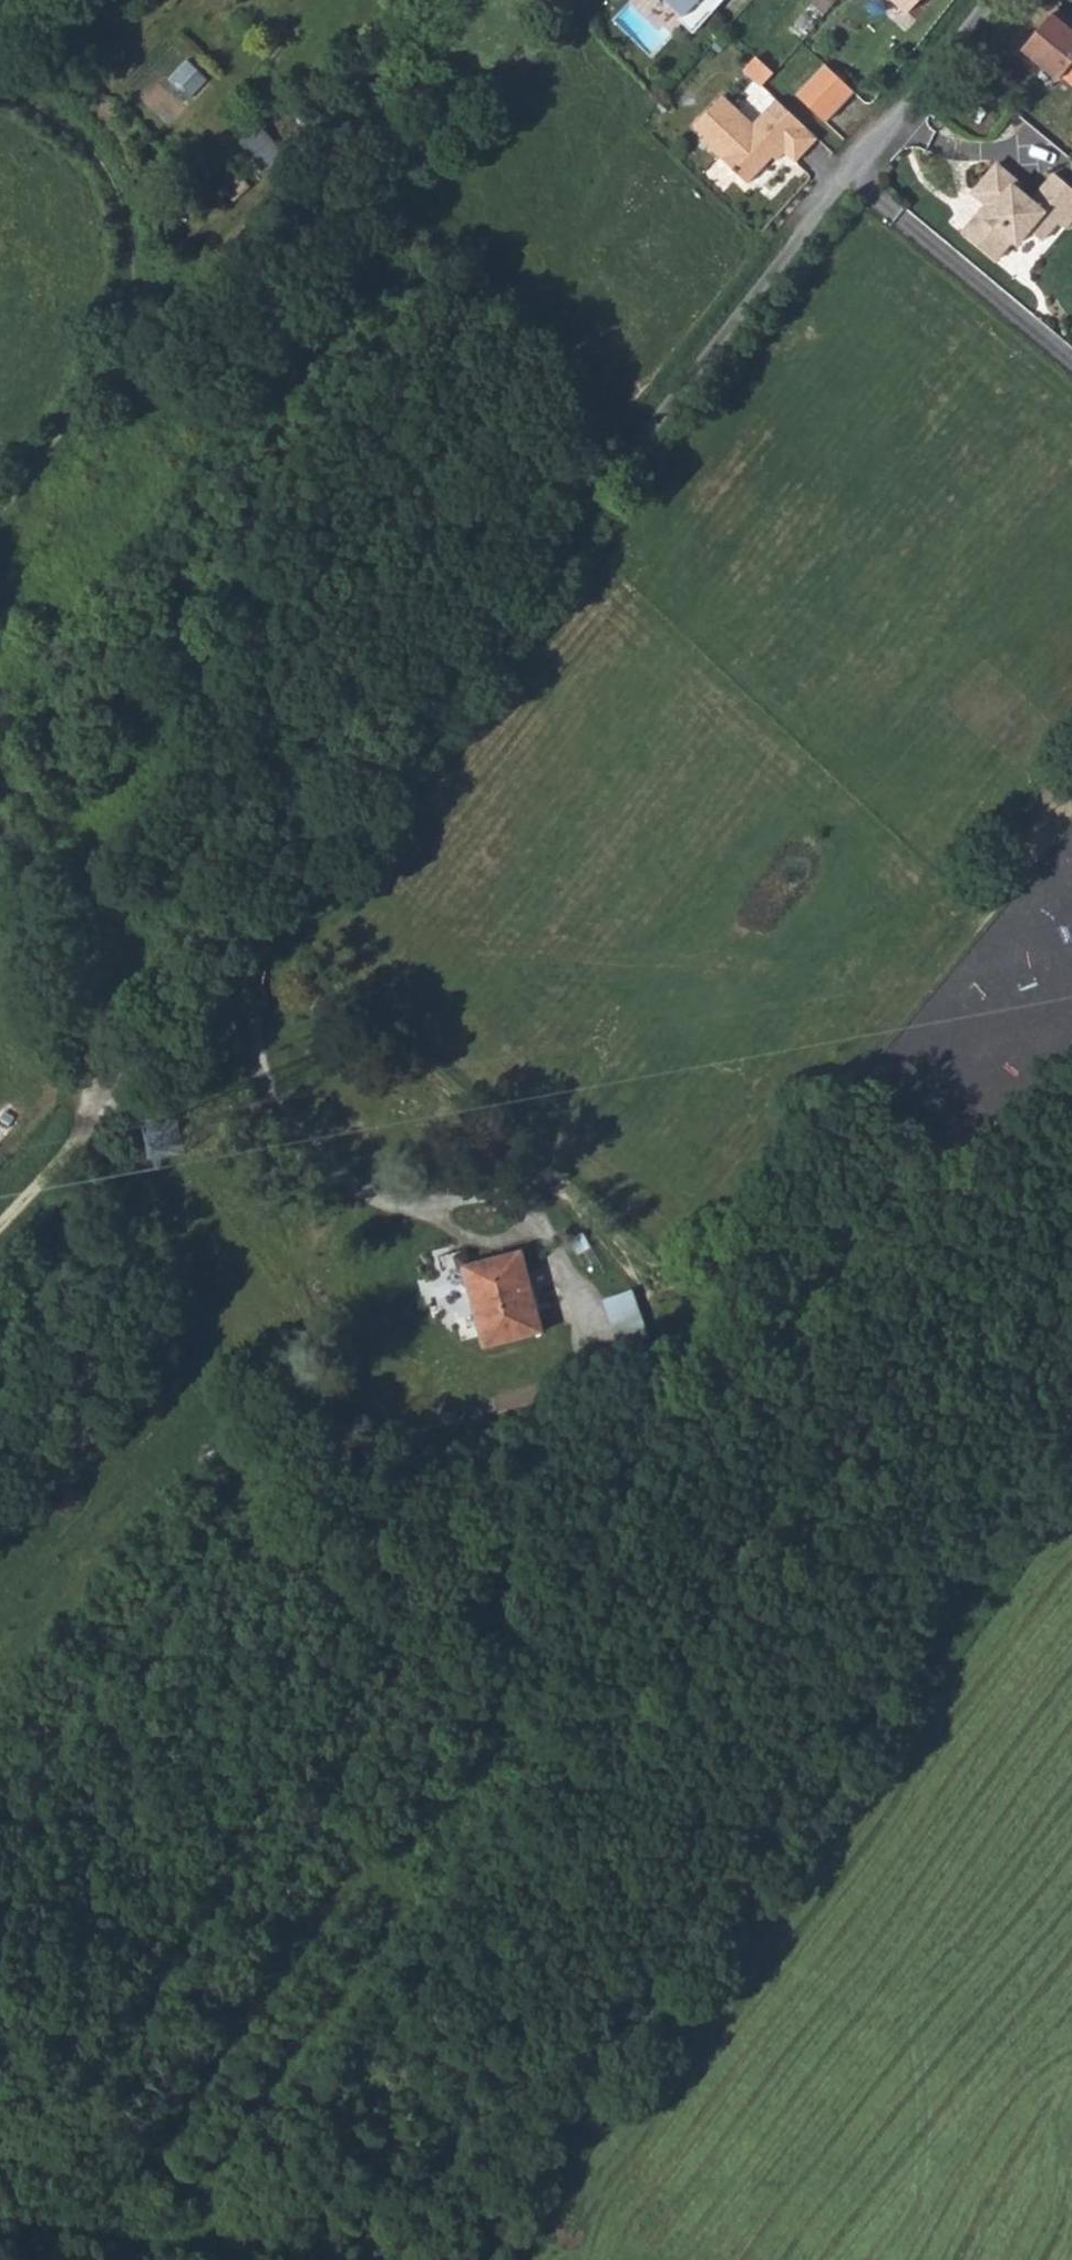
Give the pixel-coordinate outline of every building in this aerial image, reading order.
[(682,15),(694,2),(707,14),(721,0),(666,0),(682,15)] [(810,5),(822,16),(836,0),(814,0),(810,5)] [(911,12),(921,0),(898,0),(911,12)] [(1054,9),(1021,50),(1042,67),(1055,77),(1059,80),(1063,76),(1071,84),(1071,32),(1065,27),(1070,21),(1054,9)] [(761,85),(773,73),(757,57),(745,69),(761,85)] [(825,65),(794,95),(825,125),(854,95),(825,65)] [(1048,84),(1055,77),(1042,67),(1036,74),(1048,84)] [(770,158),(778,150),(782,154),(792,165),(817,141),(776,100),(752,124),(738,111),(722,95),(692,125),(702,135),(698,140),(706,147),(744,185),(770,158)] [(989,106),(981,98),(972,109),(981,117),(989,106)] [(775,163),(782,154),(778,150),(770,158),(775,163)] [(976,199),(990,211),(980,223),(967,240),(999,267),(1017,246),(1023,251),(1035,237),(1047,247),(1063,229),(1067,223),(1071,226),(1071,187),(1059,176),(1034,204),(1024,196),(1024,188),(1000,169),(976,199)] [(1071,228),(1071,226),(1067,223),(1063,229),(1068,233),(1071,228)] [(1021,837),(1010,829),(998,844),(1009,852),(1021,837)] [(543,1330),(520,1251),(463,1267),(486,1346),(543,1330)] [(617,1336),(646,1330),(637,1287),(608,1292),(617,1336)]
